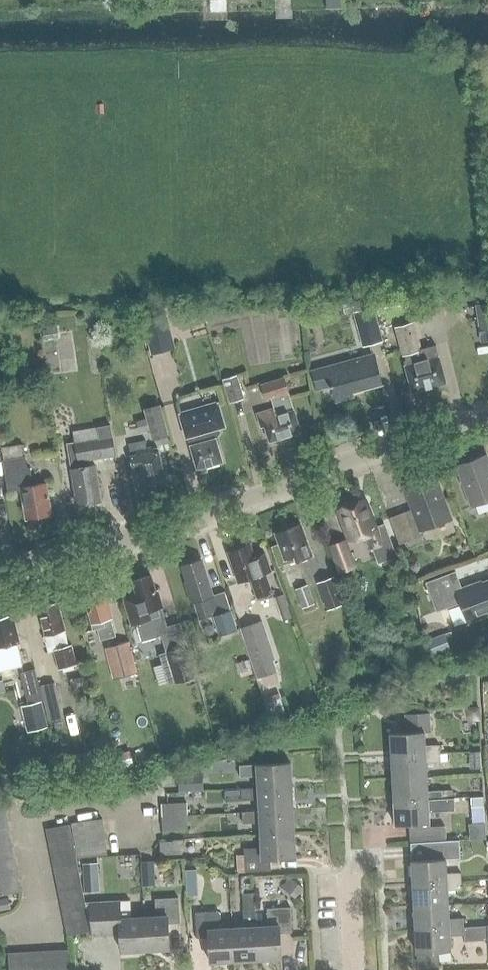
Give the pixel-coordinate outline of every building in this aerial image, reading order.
[(326,9),(339,9),(339,0),(326,0),(326,9)] [(433,298),(434,309),(445,307),(444,297),(433,298)] [(487,341),(487,303),(475,305),(480,342),(487,341)] [(372,307),(353,313),(362,347),(382,342),(372,307)] [(177,330),(204,324),(200,308),(174,315),(177,330)] [(175,348),(165,313),(142,320),(152,354),(175,348)] [(412,392),(446,383),(436,345),(422,348),(415,322),(396,327),(403,354),(404,353),(406,360),(404,360),(412,392)] [(373,353),(311,370),(317,390),(330,386),(330,387),(332,386),(336,401),(353,396),(352,392),(382,384),(375,361),(373,353)] [(245,398),(237,374),(222,379),(229,403),(245,398)] [(301,432),(283,377),(260,384),(265,399),(268,398),(272,408),(255,414),(260,428),(265,426),(269,441),(301,432)] [(215,438),(219,432),(218,428),(224,426),(217,402),(180,413),(186,436),(188,436),(197,468),(222,461),(215,438)] [(159,404),(144,409),(146,418),(150,430),(152,440),(168,435),(159,404)] [(136,421),(140,433),(150,430),(146,418),(136,421)] [(101,500),(94,464),(87,466),(86,460),(115,454),(110,425),(98,427),(72,431),(73,441),(67,442),(69,457),(68,457),(77,504),(101,500)] [(145,448),(144,440),(128,444),(133,470),(139,469),(142,483),(147,482),(148,485),(165,481),(157,448),(153,448),(153,446),(145,448)] [(51,515),(46,482),(33,484),(30,467),(28,468),(26,456),(23,456),(21,444),(1,447),(3,460),(8,491),(21,488),(26,519),(51,515)] [(456,466),(471,507),(487,500),(487,461),(486,455),(456,466)] [(450,519),(433,474),(403,485),(412,509),(389,518),(399,544),(423,535),(421,530),(450,519)] [(396,555),(385,524),(374,529),(363,500),(340,509),(346,524),(344,525),(349,538),(363,533),(368,547),(372,546),(378,561),(396,555)] [(312,554),(300,524),(275,533),(279,542),(272,545),(279,566),(312,554)] [(344,540),(330,545),(340,570),(353,566),(344,540)] [(254,555),(250,544),(228,552),(238,582),(250,578),(257,597),(267,594),(268,598),(272,597),(264,573),(270,571),(264,551),(254,555)] [(194,601),(200,618),(213,614),(220,635),(237,629),(224,591),(212,595),(200,559),(182,565),(188,581),(184,582),(191,602),(194,601)] [(468,622),(487,615),(487,580),(468,587),(468,585),(462,588),(455,571),(425,582),(436,611),(460,602),(468,622)] [(124,599),(128,611),(132,624),(138,622),(143,639),(168,631),(161,607),(163,607),(158,590),(155,590),(150,575),(132,580),(137,595),(124,599)] [(335,578),(319,584),(327,607),(344,601),(335,578)] [(298,590),(305,607),(315,603),(308,587),(298,590)] [(84,594),(90,613),(88,614),(93,630),(97,628),(101,640),(116,635),(111,618),(103,589),(84,594)] [(64,629),(59,611),(57,602),(38,607),(40,611),(44,627),(42,627),(45,635),(49,652),(54,650),(59,668),(76,663),(71,643),(68,644),(64,629)] [(279,610),(282,620),(292,617),(288,607),(279,610)] [(10,614),(0,617),(0,670),(22,664),(10,614)] [(276,658),(263,620),(242,628),(255,666),(276,658)] [(430,658),(447,650),(440,634),(423,641),(430,658)] [(109,646),(117,677),(137,671),(128,640),(109,646)] [(158,684),(177,679),(200,672),(191,642),(169,649),(170,653),(160,656),(162,664),(153,667),(158,684)] [(34,669),(20,672),(28,704),(42,700),(34,669)] [(40,686),(48,722),(62,719),(54,682),(40,686)] [(280,697),(264,703),(273,725),(288,719),(280,697)] [(42,700),(28,704),(21,706),(27,732),(48,727),(42,700)] [(430,732),(429,712),(405,714),(406,732),(390,733),(391,755),(439,753),(439,744),(424,745),(423,732),(430,732)] [(148,760),(143,746),(132,750),(136,763),(148,760)] [(135,766),(130,750),(113,756),(117,771),(135,766)] [(480,750),(469,751),(470,767),(481,766),(480,750)] [(85,751),(74,755),(80,780),(92,777),(85,751)] [(391,755),(392,778),(426,776),(425,762),(440,761),(439,753),(391,755)] [(73,754),(59,758),(65,781),(79,777),(73,754)] [(104,758),(89,762),(92,777),(107,773),(104,758)] [(257,776),(257,788),(291,786),(290,762),(240,766),(240,777),(257,776)] [(203,790),(202,773),(177,775),(178,791),(203,790)] [(392,778),(394,801),(443,798),(443,789),(427,790),(426,776),(392,778)] [(258,800),(258,811),(293,809),(291,786),(257,788),(241,789),(241,801),(258,800)] [(453,788),(443,789),(443,798),(453,798),(453,788)] [(483,797),(471,797),(471,807),(484,806),(483,797)] [(395,825),(409,824),(410,841),(445,839),(445,826),(429,826),(429,822),(429,812),(454,810),(453,798),(443,798),(394,801),(395,825)] [(161,805),(162,817),(187,816),(187,804),(161,805)] [(259,824),(260,835),(294,833),(293,809),(258,811),(241,813),(242,825),(259,824)] [(9,821),(7,810),(0,812),(0,823),(9,821)] [(187,828),(187,816),(162,817),(162,829),(187,828)] [(74,856),(105,852),(99,817),(69,822),(74,856)] [(9,821),(0,823),(0,835),(12,833),(9,821)] [(45,827),(47,838),(69,834),(66,823),(45,827)] [(14,844),(12,833),(0,835),(0,847),(14,844)] [(295,857),(294,833),(260,835),(260,848),(243,849),(245,871),(270,870),(270,858),(295,857)] [(71,844),(69,834),(47,838),(50,849),(71,844)] [(182,853),(181,839),(160,841),(161,855),(182,853)] [(410,843),(413,883),(461,880),(461,872),(446,873),(445,858),(460,858),(458,840),(410,843)] [(14,844),(0,847),(0,859),(16,855),(14,844)] [(73,855),(71,844),(50,849),(52,859),(73,855)] [(19,867),(16,855),(0,859),(0,870),(19,867)] [(52,859),(54,870),(76,865),(73,855),(52,859)] [(141,861),(143,886),(154,885),(153,861),(141,861)] [(99,890),(98,862),(82,863),(84,891),(99,890)] [(54,870),(56,880),(78,876),(76,865),(54,870)] [(21,878),(19,867),(0,870),(0,882),(21,878)] [(197,895),(197,882),(196,869),(186,870),(186,883),(187,896),(197,895)] [(56,880),(58,891),(80,886),(78,876),(56,880)] [(304,888),(289,876),(281,887),(295,898),(304,888)] [(21,878),(0,882),(0,892),(1,895),(24,890),(21,878)] [(413,883),(414,906),(448,904),(448,889),(462,888),(461,880),(413,883)] [(58,891),(61,901),(82,897),(80,886),(58,891)] [(0,899),(0,910),(11,908),(8,897),(0,899)] [(84,907),(82,897),(61,901),(63,912),(84,907)] [(155,916),(142,917),(144,950),(169,948),(167,924),(179,923),(177,898),(154,899),(155,916)] [(144,950),(142,917),(131,918),(130,900),(85,903),(92,935),(107,934),(109,938),(114,938),(116,934),(120,933),(121,951),(144,950)] [(414,906),(415,928),(464,926),(463,917),(449,918),(448,904),(414,906)] [(63,912),(65,923),(87,918),(84,907),(63,912)] [(255,926),(254,926),(256,959),(281,958),(280,934),(291,933),(290,908),(266,909),(267,926),(255,926)] [(229,928),(230,929),(232,961),(256,959),(254,926),(255,926),(254,910),(242,910),(244,927),(229,928)] [(232,961),(230,929),(229,928),(218,929),(217,912),(195,913),(197,938),(208,937),(210,962),(232,961)] [(89,929),(87,918),(65,923),(67,934),(89,929)] [(437,965),(437,951),(451,951),(450,934),(464,933),(464,941),(487,940),(487,924),(464,926),(415,928),(416,952),(420,952),(420,965),(437,965)] [(57,969),(70,969),(69,949),(56,950),(57,969)] [(45,969),(57,969),(56,950),(44,951),(45,969)] [(32,951),(21,952),(21,969),(33,969),(32,951)] [(44,951),(32,951),(33,969),(45,969),(44,951)] [(21,952),(8,952),(9,969),(21,969),(21,952)]
